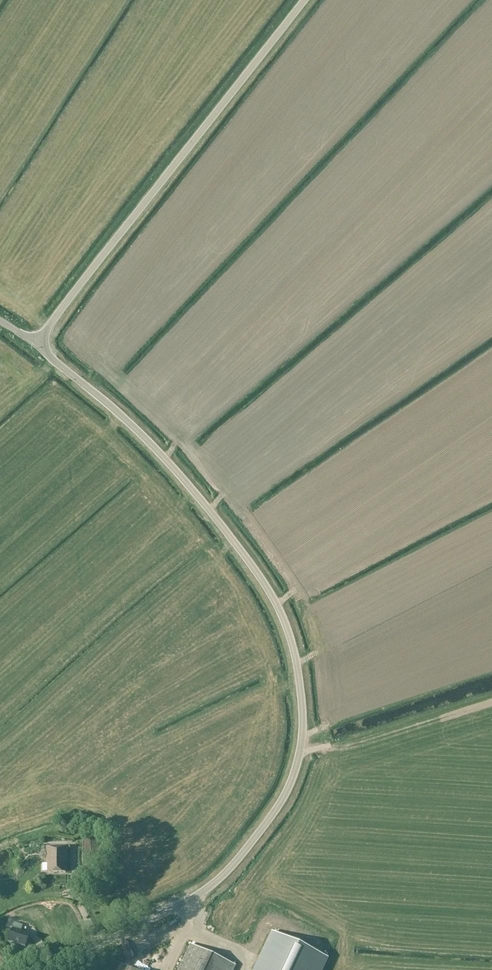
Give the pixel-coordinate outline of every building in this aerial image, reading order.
[(98,840),(83,840),(83,865),(98,865),(98,840)] [(67,848),(47,848),(47,863),(48,863),(48,872),(65,872),(65,858),(67,858),(67,848)] [(301,911),(312,905),(308,898),(297,905),(301,911)] [(15,923),(9,941),(25,947),(29,935),(21,932),(23,926),(15,923)] [(329,958),(272,931),(259,957),(253,969),(324,969),(329,958)] [(180,969),(235,969),(237,966),(192,945),(180,969)]
